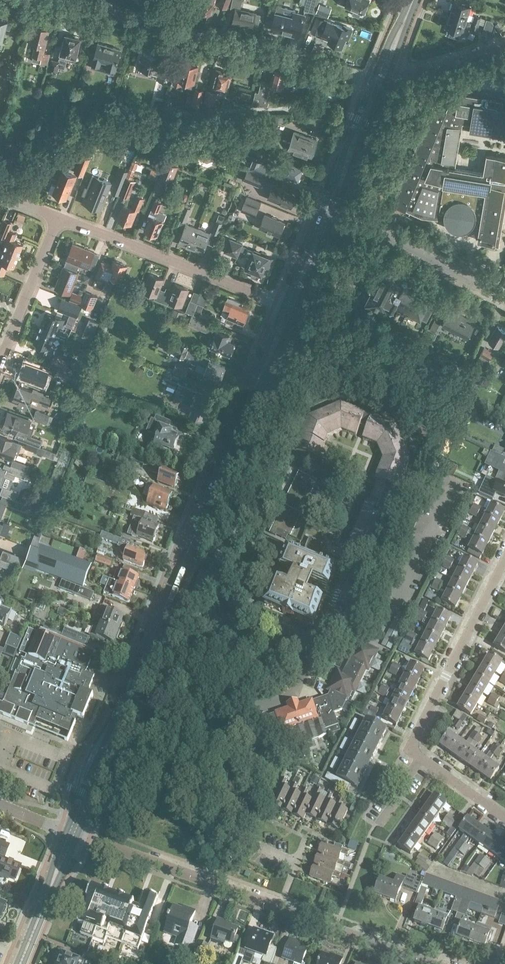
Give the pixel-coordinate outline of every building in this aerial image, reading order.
[(198,12),(202,13),(202,15),(203,15),(205,17),(207,18),(209,17),(211,17),(215,0),(201,0),(198,11),(198,12)] [(218,5),(228,9),(231,0),(220,0),(218,5)] [(231,8),(236,9),(233,22),(245,25),(245,23),(253,25),(253,24),(259,25),(261,14),(256,13),(241,9),(243,0),(233,0),(231,8)] [(345,6),(354,9),(352,14),(359,17),(361,12),(362,13),(363,10),(365,11),(369,0),(347,0),(345,6)] [(454,2),(450,14),(466,19),(470,7),(469,7),(470,4),(463,2),(462,4),(454,2)] [(276,12),(272,29),(299,36),(304,15),(294,12),(295,9),(278,5),(276,12)] [(466,19),(450,14),(446,27),(451,28),(449,35),(459,38),(461,31),(463,32),(464,26),(471,28),(473,21),(466,19)] [(475,15),(473,21),(480,23),(482,18),(482,17),(475,15)] [(317,17),(313,29),(319,32),(320,29),(324,30),(323,34),(331,37),(329,41),(335,44),(335,45),(340,47),(341,46),(342,46),(345,37),(347,34),(349,35),(352,28),(344,25),(343,27),(336,24),(317,17)] [(487,19),(485,25),(483,33),(490,35),(494,23),(492,20),(487,19)] [(480,23),(473,21),(471,28),(478,30),(480,23)] [(34,27),(30,44),(35,45),(32,56),(41,59),(40,64),(45,66),(45,64),(47,65),(50,54),(44,52),(45,48),(50,31),(34,27)] [(80,38),(66,35),(65,39),(64,39),(59,58),(74,61),(80,38)] [(86,59),(85,61),(92,63),(115,70),(121,49),(98,42),(98,44),(96,44),(91,42),(86,59)] [(137,67),(136,67),(149,70),(148,73),(156,75),(155,79),(165,81),(168,71),(169,68),(160,66),(160,63),(158,63),(159,57),(158,56),(158,55),(144,52),(144,53),(143,53),(141,60),(139,59),(137,67)] [(57,74),(61,61),(52,59),(49,71),(57,74)] [(175,77),(173,84),(181,86),(192,89),(194,85),(192,84),(193,83),(194,83),(194,81),(195,81),(199,68),(198,67),(198,65),(183,61),(182,63),(178,78),(175,77)] [(274,69),(271,84),(261,81),(259,92),(256,91),(252,105),(258,105),(269,105),(273,89),(274,89),(275,85),(283,87),(283,86),(290,88),(292,79),(286,77),(287,72),(274,69)] [(217,70),(212,91),(207,89),(203,102),(215,105),(219,88),(227,90),(231,74),(217,70)] [(155,79),(154,84),(165,87),(167,82),(155,79)] [(204,90),(195,88),(192,104),(200,106),(204,90)] [(251,93),(242,91),(240,98),(249,101),(251,93)] [(392,204),(405,210),(403,215),(420,222),(437,225),(438,219),(438,218),(444,219),(446,224),(449,227),(453,230),(458,232),(462,232),(467,230),(471,228),(474,224),(480,225),(478,239),(477,240),(499,243),(501,232),(504,208),(504,157),(487,154),(484,173),(455,168),(463,123),(471,125),(470,130),(504,136),(504,109),(502,109),(503,102),(454,93),(446,111),(434,105),(392,204)] [(114,100),(111,113),(117,114),(120,101),(114,100)] [(262,131),(259,140),(275,146),(278,137),(262,131)] [(283,139),(280,146),(288,149),(311,157),(317,139),(295,131),(291,142),(283,139)] [(206,140),(203,149),(213,153),(216,144),(206,140)] [(91,158),(96,145),(92,143),(84,148),(83,152),(88,154),(87,156),(91,158)] [(212,157),(204,153),(202,157),(204,161),(207,162),(211,161),(212,157)] [(74,171),(84,175),(91,158),(81,154),(74,171)] [(304,164),(281,154),(274,171),(297,181),(304,164)] [(253,159),(249,169),(267,177),(271,167),(253,159)] [(165,161),(158,177),(172,182),(179,166),(165,161)] [(249,169),(248,169),(243,180),(262,188),(265,181),(267,177),(249,169)] [(57,185),(51,183),(48,191),(53,193),(66,198),(70,188),(72,189),(76,176),(69,173),(62,171),(59,178),(57,185)] [(85,186),(82,194),(86,195),(83,203),(100,210),(111,183),(93,175),(88,187),(85,186)] [(125,179),(118,176),(112,191),(120,194),(122,188),(125,179)] [(122,188),(120,194),(119,195),(129,198),(136,181),(126,177),(125,179),(122,188)] [(274,182),(271,190),(268,197),(291,206),(297,191),(274,182)] [(137,195),(131,208),(124,205),(118,219),(119,219),(120,222),(127,225),(129,223),(131,224),(137,210),(139,211),(145,198),(137,195)] [(256,217),(262,202),(247,195),(241,211),(256,217)] [(149,220),(145,230),(157,235),(165,217),(158,214),(163,203),(155,200),(151,211),(148,219),(149,220)] [(189,207),(186,206),(185,206),(180,219),(186,222),(191,208),(189,207)] [(285,221),(265,213),(260,226),(279,235),(285,221)] [(8,231),(12,223),(3,219),(0,226),(0,236),(5,238),(6,237),(7,238),(3,250),(18,256),(23,244),(13,240),(16,234),(8,231)] [(222,222),(217,221),(216,220),(212,232),(218,234),(220,230),(223,223),(222,222)] [(190,248),(198,228),(186,223),(178,243),(190,248)] [(210,233),(198,228),(190,248),(202,253),(210,233)] [(239,255),(243,245),(244,243),(229,237),(224,252),(238,257),(239,255)] [(67,259),(64,266),(76,271),(79,263),(88,267),(94,269),(96,263),(91,261),(94,251),(73,243),(67,259)] [(243,245),(239,255),(244,257),(244,256),(250,258),(247,267),(252,270),(251,275),(258,278),(262,273),(266,263),(269,263),(270,259),(268,257),(269,256),(261,253),(261,252),(255,249),(254,250),(254,249),(243,245)] [(4,274),(8,265),(13,267),(18,256),(3,250),(0,256),(0,273),(4,274)] [(114,260),(112,265),(106,280),(111,282),(113,277),(122,280),(128,265),(114,260)] [(106,280),(112,265),(102,261),(96,276),(106,280)] [(372,290),(365,303),(367,304),(385,314),(388,308),(393,311),(396,306),(400,308),(398,312),(413,319),(415,316),(421,319),(421,318),(424,320),(427,321),(436,303),(434,302),(430,300),(431,299),(425,296),(425,295),(427,292),(412,285),(410,288),(405,286),(406,284),(402,281),(406,273),(388,263),(386,263),(380,275),(377,274),(369,289),(372,290)] [(64,266),(55,287),(71,293),(80,272),(76,271),(64,266)] [(165,290),(159,288),(164,277),(150,272),(144,289),(156,294),(154,299),(160,301),(165,290)] [(165,291),(165,290),(160,301),(168,305),(169,301),(170,300),(182,304),(189,287),(176,282),(173,290),(167,287),(165,291)] [(83,305),(93,309),(98,295),(85,290),(85,291),(83,296),(80,303),(80,304),(83,305)] [(73,292),(69,300),(71,301),(80,304),(80,303),(83,296),(78,294),(73,292)] [(227,300),(223,310),(229,312),(225,321),(233,324),(234,320),(243,324),(244,322),(246,321),(247,318),(246,316),(249,309),(241,306),(242,303),(232,299),(231,302),(227,300)] [(76,317),(80,307),(62,300),(58,310),(71,315),(76,317)] [(197,303),(191,300),(190,300),(186,312),(192,314),(197,303)] [(197,303),(192,314),(199,317),(201,310),(202,311),(204,305),(197,303)] [(93,309),(83,305),(81,310),(91,314),(93,309)] [(468,336),(475,322),(451,309),(443,324),(468,336)] [(211,315),(202,311),(201,310),(199,317),(208,321),(211,315)] [(44,318),(39,330),(54,336),(58,325),(62,326),(65,320),(48,313),(46,319),(44,318)] [(192,314),(188,325),(208,333),(210,326),(212,323),(208,321),(199,317),(192,314)] [(99,322),(89,318),(82,335),(91,339),(99,322)] [(440,322),(435,319),(430,329),(435,332),(440,322)] [(96,334),(104,337),(109,325),(101,322),(96,334)] [(498,325),(489,340),(500,347),(504,338),(504,330),(498,325)] [(215,334),(210,347),(230,355),(231,353),(233,353),(236,346),(235,344),(235,343),(228,340),(230,334),(217,329),(215,334)] [(54,336),(39,330),(34,342),(43,345),(41,352),(47,355),(50,348),(49,348),(54,336)] [(93,341),(105,345),(107,338),(104,337),(96,334),(93,341)] [(422,334),(418,343),(427,348),(432,339),(422,334)] [(168,338),(164,349),(176,354),(176,355),(185,358),(185,357),(207,366),(204,373),(220,380),(221,378),(222,379),(225,373),(223,373),(225,366),(210,360),(211,358),(189,349),(190,346),(181,343),(180,343),(168,338)] [(485,347),(481,355),(480,355),(489,360),(494,352),(485,347)] [(480,355),(481,355),(477,352),(472,362),(473,362),(476,364),(485,369),(489,360),(480,355)] [(70,361),(54,355),(51,363),(67,369),(70,361)] [(189,367),(177,361),(173,370),(186,375),(189,367)] [(42,368),(26,363),(21,377),(43,385),(47,373),(54,376),(55,373),(57,367),(44,362),(42,368)] [(142,362),(137,363),(134,370),(138,374),(143,373),(146,366),(142,362)] [(57,367),(55,373),(69,378),(70,377),(72,372),(57,367)] [(180,377),(173,374),(169,384),(176,387),(180,377)] [(206,394),(179,384),(176,391),(186,395),(183,401),(192,405),(188,414),(203,420),(207,411),(208,411),(210,412),(212,406),(210,405),(212,398),(205,396),(206,394)] [(18,385),(13,398),(20,401),(19,406),(27,409),(28,404),(27,404),(32,391),(18,385)] [(103,393),(93,390),(91,398),(100,401),(103,393)] [(33,391),(30,399),(49,405),(52,397),(33,391)] [(395,489),(396,489),(398,490),(410,459),(396,426),(372,416),(371,419),(365,416),(366,414),(342,404),(309,418),(296,450),(319,459),(328,437),(342,431),(357,437),(360,427),(367,430),(363,439),(378,445),(383,459),(375,481),(378,483),(370,503),(366,502),(349,546),(374,556),(377,548),(375,547),(386,519),(390,521),(399,498),(392,496),(395,489)] [(490,408),(487,414),(494,417),(497,411),(490,408)] [(47,423),(50,415),(36,409),(33,418),(46,423),(47,423)] [(3,417),(2,419),(3,420),(3,422),(4,422),(5,423),(3,428),(22,435),(20,439),(27,442),(39,446),(40,447),(42,443),(43,440),(31,435),(34,429),(29,428),(32,421),(32,420),(9,411),(8,414),(7,416),(5,416),(4,417),(3,417)] [(155,421),(152,420),(148,431),(160,436),(154,449),(171,457),(180,435),(174,433),(175,431),(168,428),(170,423),(156,417),(155,421)] [(447,437),(441,452),(449,456),(455,441),(453,440),(455,435),(446,431),(444,436),(447,437)] [(13,460),(14,460),(19,443),(0,436),(0,456),(13,460)] [(39,446),(27,442),(25,448),(36,452),(39,446)] [(492,452),(502,457),(502,456),(504,450),(495,445),(492,451),(492,452)] [(485,465),(499,472),(495,481),(498,482),(503,484),(504,485),(504,466),(503,465),(499,463),(502,457),(492,452),(491,452),(488,459),(485,465)] [(80,458),(74,465),(79,469),(83,467),(84,465),(85,462),(80,458)] [(3,468),(0,467),(0,483),(4,474),(14,478),(16,474),(24,478),(27,472),(4,463),(3,468)] [(131,476),(133,470),(116,463),(114,470),(131,476)] [(155,464),(152,472),(161,475),(159,482),(175,488),(180,475),(163,469),(164,468),(155,464)] [(299,472),(293,483),(312,492),(317,481),(299,472)] [(479,493),(493,500),(496,493),(504,497),(504,485),(503,484),(498,482),(495,481),(495,480),(490,490),(482,486),(479,493)] [(293,483),(288,494),(307,503),(312,492),(293,483)] [(12,498),(14,499),(17,491),(3,486),(0,493),(12,498)] [(143,496),(142,498),(144,502),(148,504),(166,511),(173,493),(155,486),(150,499),(143,496)] [(307,503),(288,494),(283,505),(301,514),(307,503)] [(14,499),(12,498),(10,505),(17,507),(20,501),(14,499)] [(106,500),(103,507),(111,510),(114,502),(106,500)] [(301,514),(283,505),(277,516),(296,525),(301,514)] [(484,509),(481,514),(485,516),(486,516),(499,523),(504,512),(492,505),(489,511),(488,511),(484,509)] [(41,509),(34,506),(33,509),(34,514),(39,515),(41,509)] [(132,512),(130,516),(135,517),(138,518),(132,536),(137,539),(138,537),(153,543),(159,526),(157,525),(156,525),(144,520),(147,513),(134,509),(133,508),(132,512)] [(40,518),(50,522),(53,515),(42,510),(40,518)] [(277,516),(272,527),(273,527),(270,533),(276,536),(279,530),(291,536),(296,525),(277,516)] [(486,516),(480,527),(493,534),(499,523),(486,516)] [(470,530),(468,534),(475,538),(488,545),(493,534),(480,527),(477,534),(476,533),(470,530)] [(119,545),(121,539),(102,532),(100,538),(119,545)] [(43,536),(35,533),(31,542),(39,545),(43,536)] [(475,538),(469,549),(482,556),(488,545),(475,538)] [(274,582),(265,605),(283,613),(294,618),(295,617),(313,624),(322,601),(308,596),(314,581),(317,582),(328,587),(336,568),(320,562),(319,561),(326,545),(310,539),(303,555),(288,549),(287,549),(280,567),(294,573),(289,586),(288,588),(275,582),(274,582)] [(31,542),(30,542),(25,558),(23,565),(22,566),(68,581),(76,558),(31,542)] [(122,544),(120,550),(122,554),(126,556),(124,560),(143,568),(148,554),(122,544)] [(80,549),(77,558),(84,561),(87,551),(80,549)] [(12,552),(9,561),(16,563),(16,562),(23,565),(25,558),(12,552)] [(95,562),(97,562),(111,568),(114,561),(98,555),(95,562)] [(1,564),(14,569),(16,563),(9,561),(0,558),(0,564),(1,564)] [(77,558),(76,558),(68,581),(84,587),(92,564),(84,561),(77,558)] [(465,558),(459,569),(472,576),(478,565),(465,558)] [(472,576),(459,569),(454,580),(467,587),(472,576)] [(122,573),(117,571),(114,581),(135,589),(135,588),(137,588),(139,588),(141,583),(140,582),(138,581),(139,577),(122,571),(122,573)] [(114,581),(104,577),(101,585),(106,587),(104,593),(130,602),(135,589),(114,581)] [(454,580),(448,591),(461,598),(467,587),(454,580)] [(81,587),(80,589),(78,596),(91,601),(95,593),(85,589),(83,588),(81,587)] [(40,591),(32,588),(27,600),(35,603),(40,591)] [(461,598),(448,591),(443,602),(455,609),(461,598)] [(434,602),(437,597),(428,592),(425,597),(434,602)] [(427,599),(425,604),(434,609),(437,604),(427,599)] [(4,628),(5,629),(12,610),(11,611),(0,606),(2,602),(0,602),(0,626),(4,628)] [(102,606),(98,616),(104,618),(102,624),(121,631),(124,623),(122,622),(124,618),(115,614),(115,612),(102,606)] [(64,618),(67,611),(60,609),(58,615),(64,618)] [(438,611),(432,622),(445,628),(451,617),(438,611)] [(493,636),(500,615),(493,613),(486,633),(493,636)] [(418,615),(415,620),(422,624),(425,618),(418,615)] [(425,618),(422,623),(430,627),(427,633),(440,639),(445,628),(432,622),(425,618)] [(100,630),(94,628),(91,634),(114,644),(116,638),(118,639),(121,631),(102,624),(100,630)] [(0,704),(0,714),(28,725),(29,724),(32,725),(34,726),(36,720),(56,728),(59,729),(70,733),(68,739),(67,740),(65,739),(64,740),(68,741),(76,720),(78,716),(83,719),(93,695),(87,693),(91,685),(94,676),(89,674),(86,672),(94,652),(85,648),(86,647),(73,642),(61,637),(41,628),(39,633),(29,629),(19,653),(26,656),(25,659),(21,658),(3,704),(0,703),(0,704)] [(65,628),(61,637),(73,642),(77,633),(65,628)] [(410,632),(407,637),(414,640),(416,636),(417,635),(410,632)] [(90,638),(77,633),(73,642),(86,647),(90,638)] [(427,633),(421,644),(434,651),(440,639),(427,633)] [(22,639),(11,634),(8,640),(20,645),(22,639)] [(501,636),(495,647),(504,653),(504,639),(501,636)] [(405,640),(404,639),(398,651),(408,655),(411,648),(408,646),(409,644),(405,641),(405,640)] [(8,640),(6,646),(18,651),(20,645),(8,640)] [(259,718),(257,722),(260,724),(266,741),(274,738),(277,747),(287,743),(289,749),(340,731),(334,713),(342,710),(350,714),(354,706),(346,702),(347,701),(348,699),(349,700),(354,691),(358,684),(366,669),(368,670),(377,651),(359,642),(355,651),(352,650),(341,672),(338,671),(331,686),(329,685),(327,689),(331,691),(329,696),(312,702),(312,701),(299,706),(298,701),(293,702),(289,704),(291,708),(277,713),(277,714),(267,717),(265,716),(259,718)] [(434,651),(421,644),(416,655),(422,658),(429,662),(434,651)] [(108,656),(102,653),(99,661),(105,664),(108,656)] [(489,655),(483,666),(496,673),(502,663),(489,655)] [(406,675),(419,681),(424,670),(411,664),(406,675)] [(483,666),(477,676),(490,684),(496,673),(483,666)] [(406,675),(400,686),(413,692),(419,681),(406,675)] [(490,684),(477,676),(471,687),(483,695),(490,684)] [(383,684),(380,690),(388,693),(390,688),(383,684)] [(413,692),(400,686),(394,697),(408,703),(413,692)] [(471,687),(464,698),(477,705),(483,695),(471,687)] [(388,693),(380,690),(378,694),(385,698),(388,693)] [(408,703),(394,697),(388,694),(385,700),(392,703),(389,708),(402,714),(408,703)] [(493,695),(490,699),(497,703),(500,699),(493,695)] [(477,705),(464,698),(458,708),(471,716),(477,705)] [(497,703),(490,699),(488,703),(495,707),(497,703)] [(402,714),(389,708),(383,719),(396,725),(402,714)] [(464,715),(459,721),(462,723),(463,723),(467,717),(464,715)] [(484,724),(487,719),(480,715),(477,720),(484,724)] [(366,720),(362,730),(375,737),(377,734),(383,737),(384,737),(383,736),(387,730),(380,727),(366,720)] [(458,720),(453,726),(458,730),(463,724),(462,723),(459,721),(458,720)] [(362,730),(357,739),(377,749),(380,743),(380,744),(380,743),(374,739),(375,737),(362,730)] [(478,734),(474,732),(470,738),(474,741),(478,734)] [(450,752),(459,740),(449,733),(440,745),(450,752)] [(478,734),(474,741),(478,743),(482,737),(478,734)] [(377,749),(357,739),(352,749),(366,756),(367,753),(373,757),(374,756),(377,749)] [(469,747),(459,740),(450,752),(460,760),(469,747)] [(494,746),(490,752),(494,755),(498,749),(496,747),(495,746),(494,746)] [(469,747),(460,760),(471,767),(479,754),(469,747)] [(352,749),(347,759),(367,769),(370,763),(371,762),(364,759),(366,756),(352,749)] [(498,749),(494,755),(498,758),(502,751),(498,749)] [(479,754),(471,767),(481,774),(489,762),(494,755),(490,752),(485,759),(479,754)] [(347,759),(342,768),(356,775),(357,773),(364,776),(364,775),(367,769),(347,759)] [(489,762),(481,774),(491,781),(499,769),(489,762)] [(356,775),(342,768),(337,778),(328,774),(325,779),(348,791),(351,785),(357,789),(360,782),(361,782),(361,781),(354,778),(356,775)] [(320,779),(314,776),(311,782),(317,785),(320,779)] [(281,785),(272,803),(282,808),(291,790),(289,789),(289,788),(284,786),(287,780),(282,778),(279,784),(281,785)] [(291,790),(282,808),(293,814),(302,795),(300,794),(295,791),(298,785),(293,783),(290,788),(290,789),(289,788),(289,789),(291,790)] [(302,795),(293,814),(304,819),(307,813),(313,800),(306,797),(306,796),(309,791),(304,788),(301,794),(300,794),(302,795)] [(313,800),(307,813),(317,819),(326,801),(325,800),(325,799),(319,796),(322,791),(322,790),(317,788),(313,796),(315,796),(313,800)] [(326,801),(317,819),(328,824),(337,806),(335,805),(336,804),(330,801),(333,795),(328,793),(328,794),(325,799),(325,800),(326,801)] [(428,805),(439,814),(442,815),(445,812),(442,810),(446,803),(435,795),(428,805)] [(337,806),(328,824),(339,829),(348,810),(341,806),(344,800),(339,798),(336,804),(335,805),(337,806)] [(353,805),(350,811),(357,815),(360,808),(353,805)] [(428,805),(420,816),(432,824),(439,814),(428,805)] [(449,813),(446,818),(454,824),(455,822),(458,819),(456,818),(449,813)] [(458,819),(455,822),(459,825),(465,817),(460,813),(456,818),(458,819)] [(420,816),(413,826),(425,834),(432,824),(420,816)] [(450,829),(454,824),(446,818),(442,823),(450,829)] [(465,834),(460,841),(460,840),(454,849),(459,852),(465,844),(470,837),(478,826),(468,819),(459,830),(465,834)] [(413,826),(406,836),(418,844),(425,834),(413,826)] [(478,826),(470,837),(475,841),(480,845),(488,833),(478,826)] [(440,845),(443,839),(435,833),(431,839),(440,845)] [(488,833),(480,845),(490,852),(498,840),(488,833)] [(418,844),(406,836),(399,846),(410,854),(418,844)] [(431,839),(428,844),(436,850),(440,845),(431,839)] [(490,852),(500,859),(504,852),(504,845),(498,840),(490,852)] [(348,848),(356,851),(358,844),(351,841),(348,848)] [(323,843),(319,854),(338,861),(338,860),(340,854),(348,857),(350,851),(342,848),(343,847),(335,844),(334,847),(323,843)] [(465,844),(459,852),(464,856),(470,847),(465,844)] [(419,861),(425,865),(429,860),(429,859),(421,853),(417,859),(419,861)] [(319,854),(315,866),(334,873),(334,871),(336,865),(344,868),(346,862),(338,860),(338,861),(319,854)] [(485,858),(480,854),(474,863),(479,867),(485,858)] [(7,879),(8,877),(15,880),(21,866),(0,858),(0,877),(7,879)] [(485,858),(479,867),(484,870),(490,862),(485,858)] [(466,865),(461,872),(467,873),(471,869),(470,868),(466,865)] [(334,873),(315,866),(311,877),(329,884),(332,877),(340,879),(342,874),(334,871),(334,873)] [(350,877),(342,874),(340,879),(348,882),(350,877)] [(424,879),(422,885),(427,887),(429,882),(431,876),(426,874),(424,879)] [(413,886),(403,882),(405,878),(397,876),(394,885),(380,879),(375,894),(396,902),(396,901),(398,902),(401,895),(399,894),(401,888),(418,894),(421,885),(422,885),(424,879),(417,876),(413,886)] [(429,882),(427,887),(428,888),(432,889),(437,878),(431,876),(429,882)] [(437,878),(432,889),(438,891),(442,880),(437,878)] [(442,880),(438,891),(443,893),(448,882),(442,880)] [(448,882),(443,893),(449,895),(453,884),(448,882)] [(458,886),(453,884),(449,895),(454,897),(458,886)] [(464,888),(458,886),(454,897),(456,898),(459,899),(464,888)] [(83,910),(78,923),(84,925),(81,934),(80,934),(105,943),(107,938),(122,897),(117,895),(117,897),(110,894),(111,893),(102,890),(102,891),(91,887),(87,899),(89,900),(85,911),(83,910)] [(422,887),(418,898),(423,901),(428,890),(422,887)] [(464,888),(459,899),(462,900),(465,901),(469,890),(464,888)] [(438,891),(434,890),(431,897),(438,899),(441,892),(438,891)] [(469,890),(465,901),(470,903),(475,892),(469,890)] [(475,892),(470,903),(471,903),(473,904),(476,905),(480,893),(475,892)] [(122,897),(107,938),(138,950),(158,897),(146,893),(140,908),(133,906),(134,903),(125,900),(126,899),(122,897)] [(480,893),(476,905),(478,906),(481,907),(485,895),(480,893)] [(485,895),(481,907),(484,908),(486,909),(488,903),(491,897),(485,895)] [(491,897),(488,903),(499,907),(501,901),(491,897)] [(459,899),(456,898),(451,911),(457,913),(462,900),(459,899)] [(462,900),(457,913),(458,914),(465,916),(466,916),(468,909),(471,903),(470,903),(465,901),(462,900)] [(471,903),(468,909),(481,914),(484,908),(481,907),(478,906),(476,905),(473,904),(471,903)] [(499,907),(488,903),(486,909),(497,913),(499,907)] [(196,912),(184,907),(183,910),(174,907),(170,917),(169,916),(168,919),(169,919),(166,929),(173,932),(172,935),(179,937),(176,945),(190,950),(196,935),(188,932),(196,912)] [(419,910),(414,922),(421,924),(421,926),(427,929),(428,927),(434,913),(420,908),(419,910)] [(486,909),(484,908),(481,914),(495,919),(497,913),(486,909)] [(434,913),(428,927),(435,929),(434,931),(441,934),(442,932),(448,918),(434,913)] [(465,916),(458,914),(454,923),(461,925),(456,937),(463,940),(463,942),(469,944),(470,942),(470,943),(476,928),(467,925),(469,919),(464,917),(465,916)] [(219,920),(212,939),(224,944),(224,945),(225,948),(229,950),(232,948),(233,945),(235,945),(238,944),(239,940),(238,938),(236,937),(238,929),(227,925),(228,923),(219,920)] [(490,933),(476,928),(470,943),(484,948),(487,941),(489,942),(491,935),(489,935),(490,933)] [(247,950),(248,950),(264,956),(262,962),(267,963),(271,963),(277,949),(270,947),(273,938),(254,931),(248,949),(247,950)] [(283,959),(295,963),(294,963),(305,963),(302,963),(308,948),(296,944),(297,941),(290,939),(283,959)] [(194,954),(204,959),(210,945),(200,941),(194,954)] [(58,963),(84,963),(85,962),(91,963),(103,963),(104,960),(82,952),(79,960),(62,954),(58,963)] [(317,963),(341,963),(343,961),(343,959),(330,954),(330,956),(322,953),(317,963)] [(234,963),(243,963),(245,957),(237,954),(234,963)]
